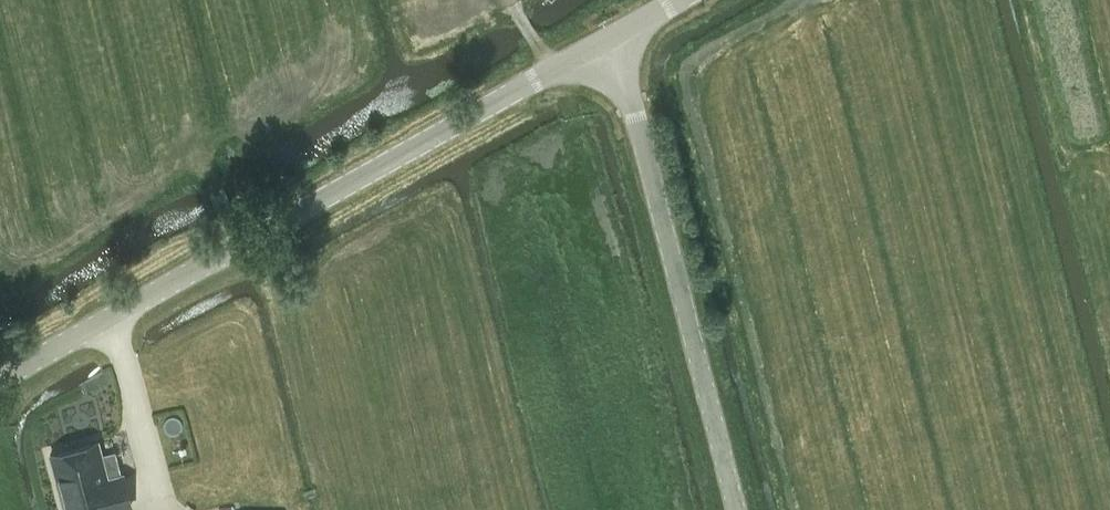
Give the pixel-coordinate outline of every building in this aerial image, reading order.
[(65,509),(118,509),(130,507),(122,474),(107,478),(97,442),(50,454),(65,509)]
